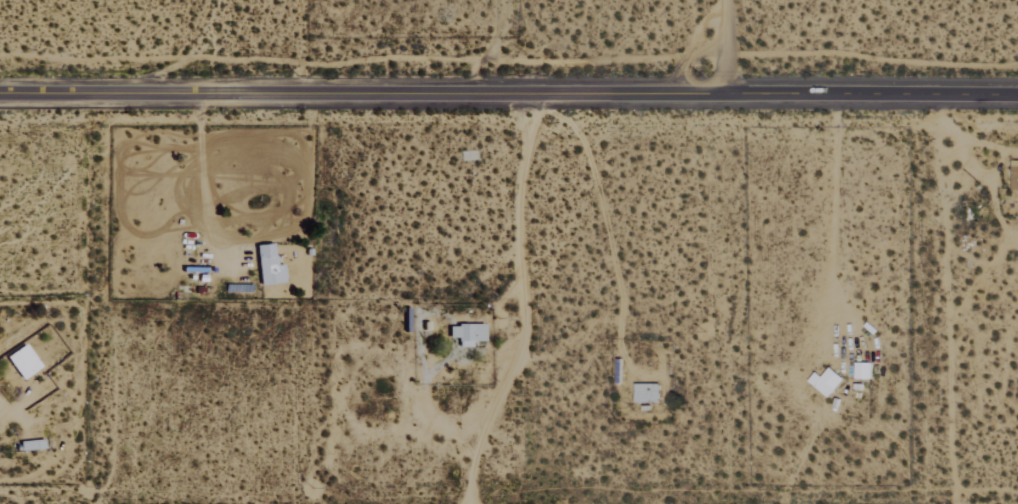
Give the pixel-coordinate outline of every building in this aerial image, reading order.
[(285,282),(284,265),(276,266),(274,243),(256,245),(260,285),(285,282)] [(485,325),(450,324),(449,338),(459,338),(459,347),(472,347),(472,341),(485,342),(485,325)] [(6,357),(22,380),(41,367),(25,344),(6,357)] [(871,363),(855,362),(854,379),(870,379),(871,363)] [(814,372),(807,381),(828,397),(842,378),(828,368),(821,377),(814,372)] [(659,383),(634,384),(634,402),(659,402),(659,383)] [(21,450),(44,449),(44,441),(20,442),(21,450)]
